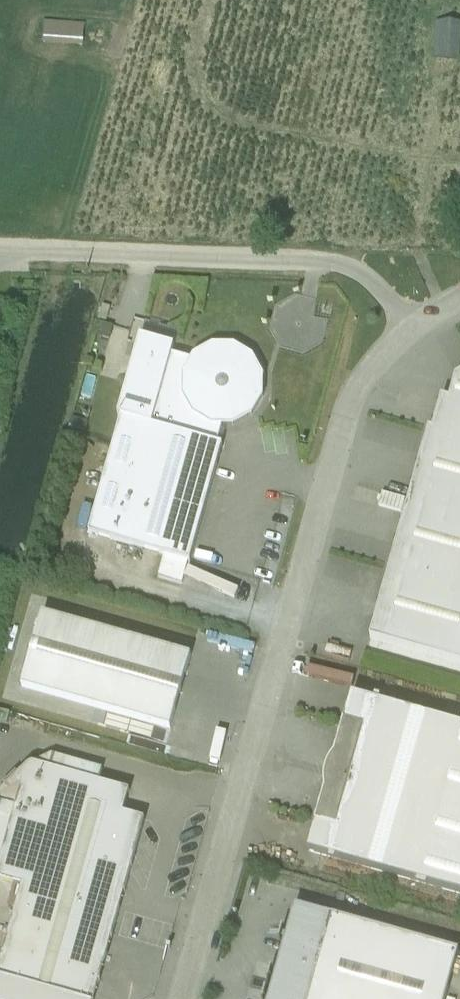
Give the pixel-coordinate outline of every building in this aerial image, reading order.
[(82,26),(44,23),(42,46),(81,47),(82,26)] [(459,61),(459,27),(439,26),(437,60),(459,61)] [(9,312),(10,301),(0,300),(0,311),(9,312)] [(138,322),(136,336),(159,339),(161,325),(138,322)] [(96,335),(110,340),(114,328),(100,323),(96,335)] [(159,580),(182,587),(187,563),(190,564),(222,448),(217,446),(222,428),(233,428),(252,417),(263,399),(263,377),(253,359),(234,347),(212,347),(193,358),(191,362),(171,357),(174,349),(140,340),(117,419),(121,420),(89,535),(165,557),(159,580)] [(456,379),(449,402),(441,400),(433,432),(428,432),(372,639),(459,665),(459,377),(456,379)] [(190,659),(42,617),(22,689),(169,730),(190,659)] [(459,897),(459,728),(353,698),(308,854),(459,897)] [(145,822),(124,816),(129,794),(99,785),(102,772),(52,757),(31,767),(0,795),(0,881),(22,887),(0,966),(0,998),(93,998),(145,822)] [(457,953),(294,908),(269,998),(444,998),(457,953)]
